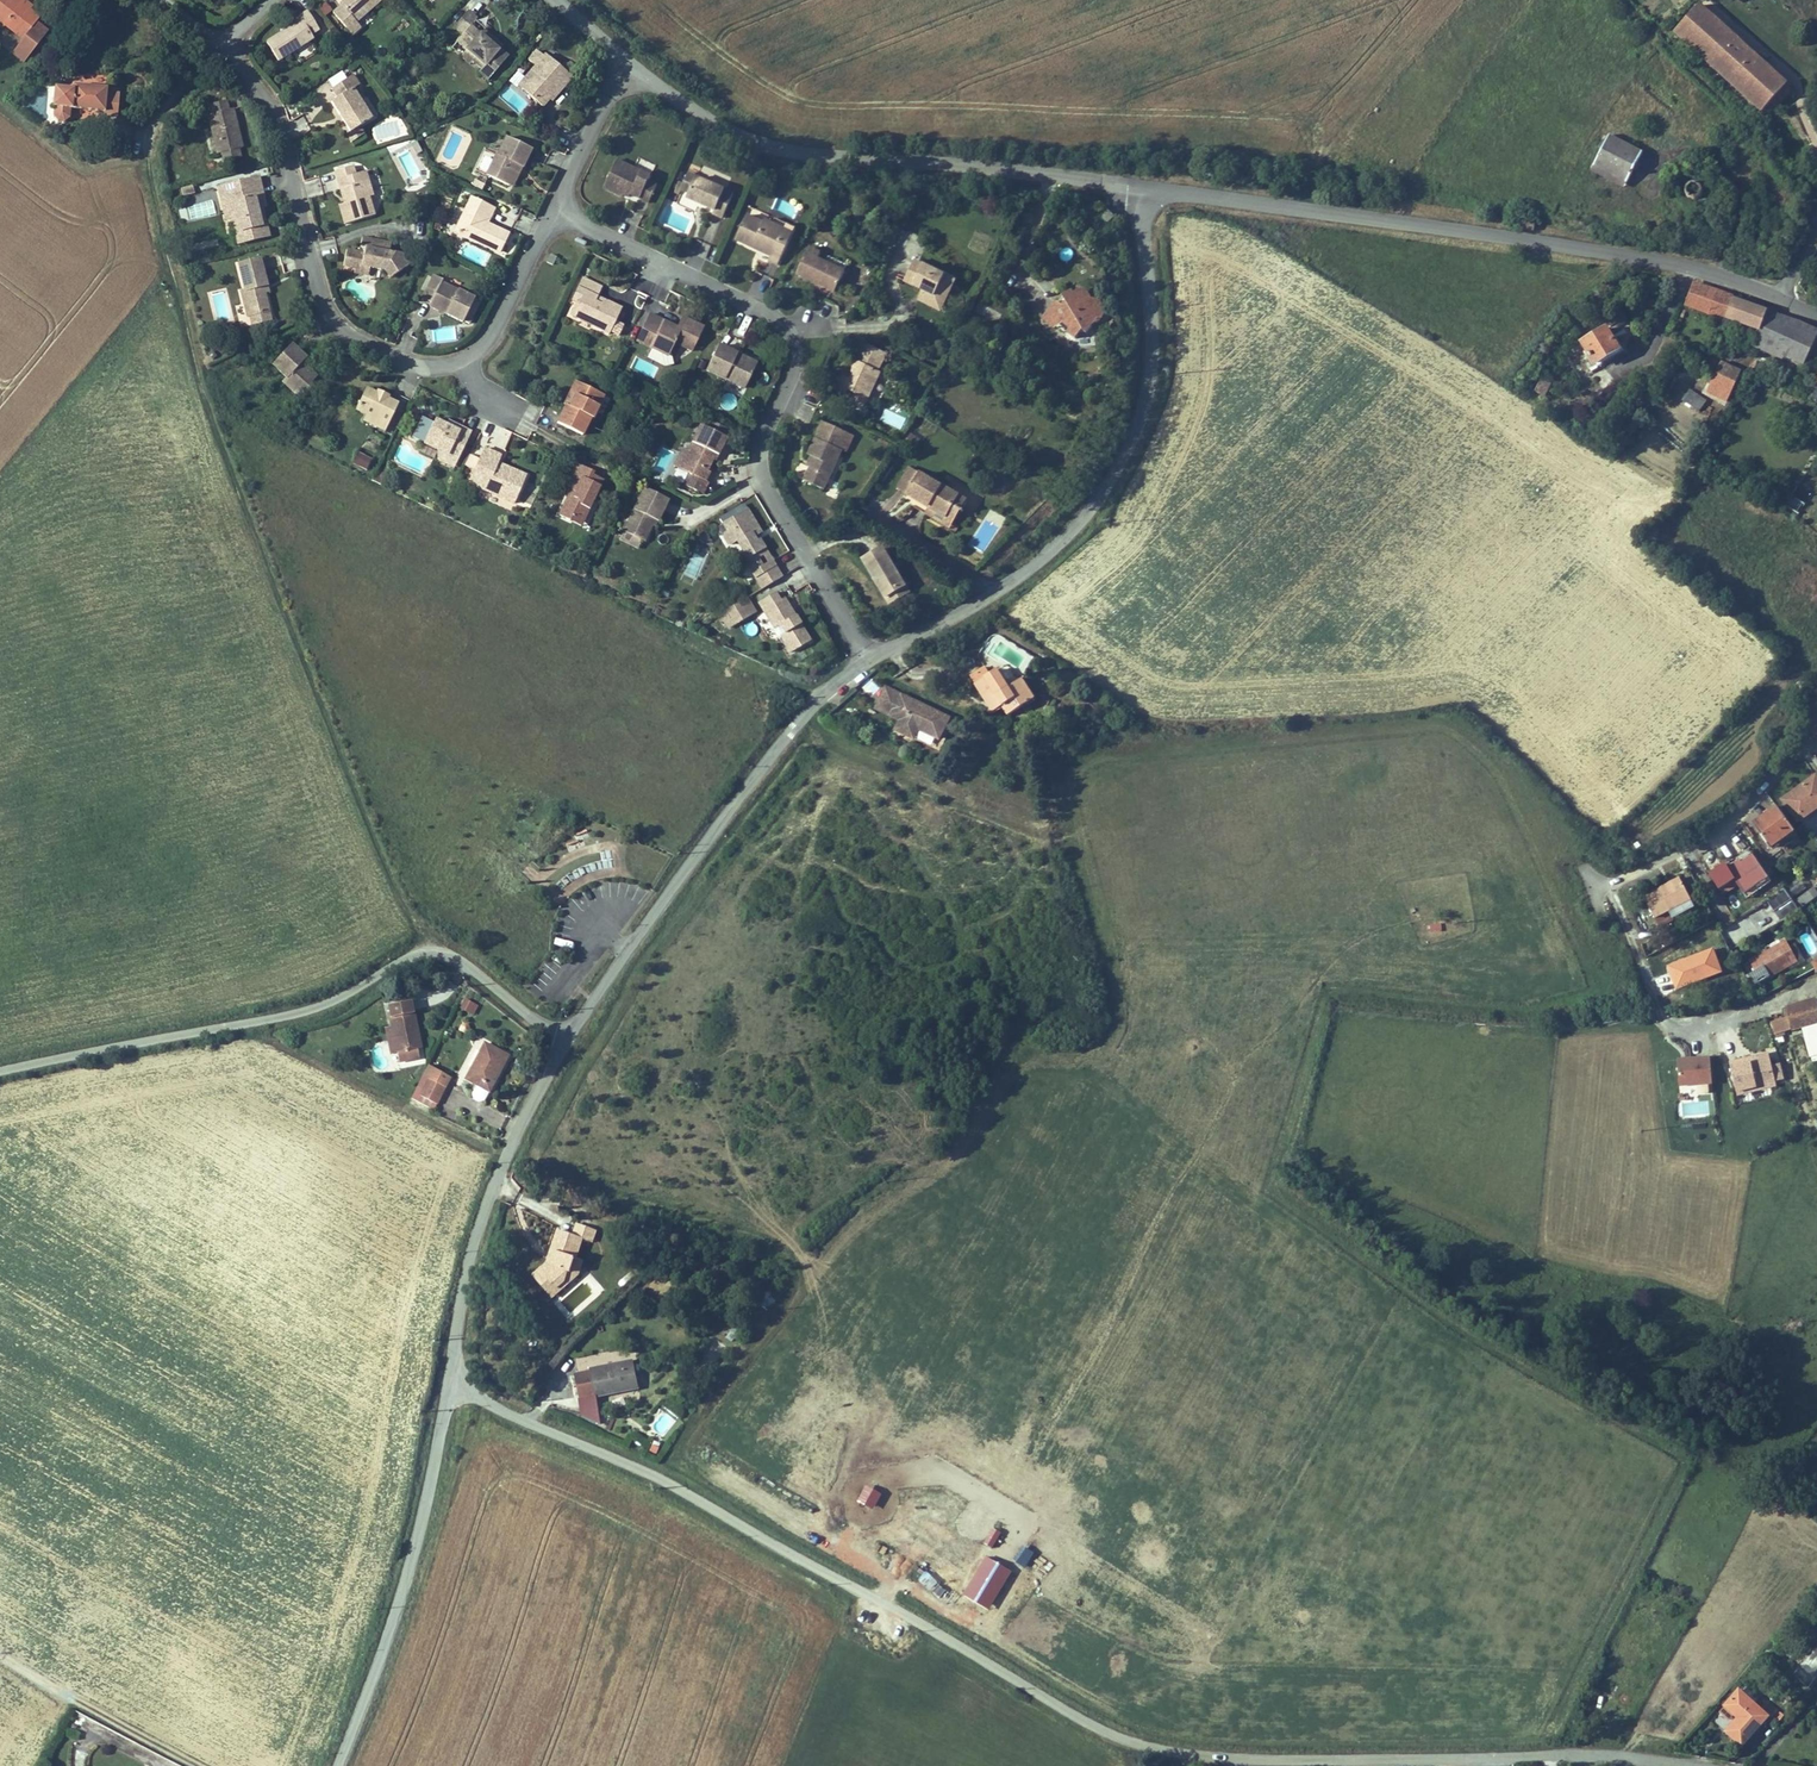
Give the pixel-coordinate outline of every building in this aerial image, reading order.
[(18,0),(0,0),(0,21),(23,39),(12,53),(24,62),(48,31),(36,22),(40,17),(30,9),(18,0)] [(24,0),(18,0),(30,9),(32,6),(24,0)] [(381,0),(345,0),(340,4),(341,5),(333,13),(348,29),(356,22),(381,0)] [(1791,89),(1698,5),(1675,31),(1768,115),(1791,89)] [(313,39),(311,35),(319,30),(307,11),(299,17),(301,20),(296,24),(266,42),(278,61),(313,39)] [(499,48),(498,50),(490,43),(493,39),(484,30),(480,35),(470,26),(471,24),(476,19),(467,11),(454,26),(463,34),(457,41),(467,50),(464,53),(473,61),(482,69),(479,72),(488,80),(508,57),(499,48)] [(354,36),(362,29),(356,22),(348,29),(354,36)] [(341,36),(334,27),(326,33),(335,42),(341,36)] [(493,39),(490,43),(498,50),(499,48),(501,46),(493,39)] [(555,97),(578,71),(569,63),(562,70),(545,55),(543,57),(536,51),(528,60),(535,66),(531,71),(534,74),(522,89),(542,107),(549,99),(553,95),(555,97)] [(473,61),(464,53),(461,56),(470,64),(473,61)] [(522,89),(534,74),(531,71),(518,86),(522,89)] [(372,118),(353,88),(359,85),(353,75),(331,89),(337,98),(331,102),(336,110),(339,114),(341,112),(345,119),(343,120),(350,132),(359,127),(372,118)] [(117,117),(119,93),(107,92),(107,88),(73,85),(73,89),(54,87),(53,107),(54,107),(53,116),(58,121),(64,122),(70,118),(71,108),(105,111),(105,116),(117,117)] [(234,114),(233,109),(228,110),(226,101),(210,105),(213,114),(208,115),(217,153),(221,153),(239,148),(242,147),(234,114)] [(364,135),(359,127),(350,132),(347,135),(352,143),(364,135)] [(1630,177),(1642,153),(1609,136),(1597,160),(1630,177)] [(523,168),(532,149),(506,137),(497,155),(496,155),(486,175),(509,186),(518,166),(522,167),(523,168)] [(422,152),(416,141),(412,144),(417,154),(422,152)] [(241,157),(239,148),(221,153),(223,162),(241,157)] [(480,169),(487,171),(490,158),(483,156),(480,169)] [(657,185),(649,181),(651,176),(617,160),(604,188),(623,196),(624,194),(625,191),(630,194),(638,197),(649,203),(657,185)] [(1630,177),(1597,160),(1594,165),(1627,182),(1630,177)] [(373,196),(365,171),(355,175),(352,166),(335,171),(339,185),(340,189),(343,189),(348,203),(345,203),(339,205),(345,224),(374,215),(369,197),(373,196)] [(512,187),(522,167),(518,166),(509,186),(512,187)] [(690,193),(697,178),(689,174),(685,185),(682,190),(690,193)] [(257,207),(254,197),(263,195),(258,177),(219,188),(221,199),(227,198),(232,218),(238,221),(240,230),(236,232),(238,244),(268,236),(261,207),(257,207)] [(723,218),(734,194),(697,178),(690,193),(688,198),(707,207),(715,211),(714,214),(723,218)] [(482,190),(484,184),(475,180),(472,185),(482,190)] [(679,194),(681,189),(682,190),(685,185),(679,182),(675,192),(679,194)] [(1701,197),(1703,193),(1703,190),(1702,186),(1698,183),(1695,182),(1691,182),(1688,183),(1685,186),(1684,189),(1684,193),(1685,196),(1688,199),(1692,201),(1696,201),(1699,199),(1701,197)] [(182,195),(193,193),(192,185),(181,187),(182,195)] [(263,195),(254,197),(257,207),(261,207),(265,205),(263,195)] [(227,198),(221,199),(227,219),(232,218),(227,198)] [(506,238),(508,234),(487,224),(483,222),(484,219),(488,221),(494,209),(472,199),(456,232),(499,252),(506,238)] [(212,202),(181,207),(183,219),(214,214),(212,202)] [(1103,215),(1102,218),(1105,221),(1109,222),(1115,216),(1109,210),(1103,215)] [(778,265),(796,228),(775,218),(772,224),(767,221),(765,223),(749,216),(738,240),(756,249),(758,247),(763,249),(762,252),(771,256),(769,260),(778,265)] [(343,266),(358,269),(359,265),(369,267),(381,270),(381,267),(386,268),(392,277),(409,264),(402,255),(400,255),(394,254),(388,252),(381,251),(383,242),(362,238),(359,252),(347,250),(345,259),(343,266)] [(388,252),(390,243),(383,242),(381,251),(388,252)] [(835,292),(845,272),(835,266),(807,253),(797,274),(821,285),(835,292)] [(553,265),(556,257),(551,255),(547,262),(553,265)] [(956,278),(916,258),(905,281),(920,289),(921,286),(924,288),(923,291),(920,296),(932,302),(935,296),(945,301),(956,278)] [(260,259),(238,264),(245,290),(241,292),(247,317),(250,316),(269,311),(265,293),(263,286),(267,285),(265,278),(260,259)] [(845,272),(848,265),(838,261),(835,266),(845,272)] [(367,275),(369,267),(359,265),(358,269),(357,273),(367,275)] [(381,267),(381,270),(384,270),(390,278),(392,277),(386,268),(381,267)] [(474,299),(458,291),(441,283),(443,280),(434,275),(422,298),(431,303),(429,306),(463,322),(474,299)] [(609,334),(622,308),(615,305),(608,301),(601,304),(595,301),(598,297),(602,288),(583,278),(575,293),(582,297),(580,301),(576,302),(570,315),(577,318),(582,316),(590,320),(588,323),(609,334)] [(1716,292),(1693,284),(1686,303),(1726,318),(1733,298),(1716,292)] [(1105,312),(1100,300),(1092,299),(1088,292),(1074,293),(1072,290),(1063,295),(1065,299),(1060,304),(1058,302),(1055,302),(1048,310),(1061,320),(1063,318),(1072,326),(1067,331),(1076,338),(1082,330),(1087,333),(1094,325),(1101,321),(1105,312)] [(580,301),(582,297),(575,293),(572,300),(576,302),(580,301)] [(940,311),(945,301),(935,296),(932,302),(920,296),(918,300),(940,311)] [(1759,330),(1767,311),(1753,306),(1733,298),(1726,318),(1759,330)] [(1061,320),(1048,310),(1042,317),(1055,327),(1061,320)] [(1788,357),(1806,325),(1786,318),(1767,311),(1759,330),(1754,342),(1788,357)] [(692,351),(703,328),(689,321),(682,317),(677,327),(676,327),(671,329),(668,323),(649,314),(642,329),(647,332),(642,344),(662,353),(671,351),(675,343),(692,351)] [(1816,334),(1816,331),(1806,325),(1788,357),(1801,363),(1816,334)] [(1620,349),(1607,328),(1582,343),(1595,365),(1620,349)] [(642,344),(647,332),(642,329),(636,341),(642,344)] [(1076,338),(1067,331),(1069,347),(1088,345),(1087,333),(1082,330),(1076,338)] [(878,372),(887,354),(866,343),(854,367),(860,370),(857,378),(852,379),(841,374),(839,380),(833,391),(845,396),(846,394),(850,396),(852,392),(860,395),(862,391),(870,396),(881,373),(878,372)] [(292,344),(273,364),(287,378),(283,382),(301,399),(313,386),(310,384),(317,376),(308,368),(305,371),(301,368),(305,365),(302,362),(306,357),(300,351),(292,344)] [(745,388),(755,367),(735,358),(737,354),(730,351),(718,345),(707,369),(745,388)] [(757,364),(737,354),(735,358),(755,367),(757,364)] [(1571,364),(1566,356),(1561,359),(1566,367),(1571,364)] [(1741,372),(1721,363),(1716,373),(1718,374),(1723,376),(1737,382),(1741,372)] [(857,378),(860,370),(854,367),(852,379),(857,378)] [(569,407),(580,384),(575,381),(564,404),(566,405),(569,407)] [(593,419),(604,395),(580,384),(569,407),(566,405),(557,423),(582,435),(591,418),(593,419)] [(1816,385),(1809,397),(1816,401),(1816,400),(1816,386),(1816,385)] [(356,410),(366,415),(377,420),(375,424),(386,429),(398,404),(374,392),(366,388),(356,410)] [(1707,400),(1690,389),(1684,399),(1700,410),(1707,400)] [(865,406),(870,396),(862,391),(860,395),(852,392),(850,396),(846,394),(845,396),(865,406)] [(884,408),(879,419),(901,429),(906,418),(884,408)] [(375,424),(377,420),(366,415),(363,421),(385,432),(386,429),(375,424)] [(456,463),(471,432),(462,428),(460,432),(447,426),(436,420),(434,424),(425,419),(420,421),(416,430),(427,436),(424,443),(448,455),(446,458),(456,463)] [(726,438),(730,430),(708,419),(707,423),(715,427),(712,432),(726,438)] [(462,428),(449,422),(447,426),(460,432),(462,428)] [(824,490),(842,450),(839,448),(846,432),(824,422),(815,441),(808,455),(811,456),(815,457),(810,467),(804,480),(824,490)] [(712,459),(715,454),(718,456),(721,448),(726,438),(712,432),(715,427),(707,423),(704,428),(700,426),(688,450),(679,469),(689,474),(684,485),(703,494),(708,483),(705,482),(710,472),(707,471),(712,459)] [(427,436),(416,430),(412,437),(424,443),(427,436)] [(912,448),(918,439),(911,434),(905,442),(903,441),(899,447),(906,451),(910,446),(912,448)] [(514,503),(527,475),(502,465),(501,467),(497,465),(498,463),(501,456),(492,451),(484,448),(479,459),(475,470),(469,483),(514,503)] [(679,469),(688,450),(682,448),(674,466),(679,469)] [(366,470),(372,459),(358,453),(353,464),(366,470)] [(475,470),(479,459),(470,455),(465,465),(475,470)] [(589,509),(604,480),(593,475),(594,472),(578,464),(576,469),(568,485),(572,487),(571,490),(574,491),(571,496),(568,495),(558,515),(570,521),(572,517),(574,518),(575,515),(581,518),(586,508),(589,509)] [(907,494),(920,473),(911,467),(898,489),(907,494)] [(920,473),(907,494),(918,501),(929,507),(926,513),(950,528),(956,531),(959,526),(954,523),(967,501),(920,473)] [(382,485),(384,480),(374,475),(372,480),(382,485)] [(1805,504),(1811,494),(1797,485),(1791,495),(1791,496),(1805,504)] [(661,515),(668,499),(644,488),(623,531),(641,540),(644,542),(655,520),(658,521),(661,515)] [(1799,514),(1805,504),(1791,496),(1785,506),(1799,514)] [(926,513),(929,507),(918,501),(915,507),(926,513)] [(581,526),(589,509),(586,508),(581,518),(575,515),(574,518),(572,517),(570,521),(581,526)] [(758,528),(747,508),(722,523),(727,531),(725,533),(723,536),(728,543),(732,545),(737,542),(747,559),(764,549),(759,539),(756,541),(754,537),(757,536),(761,533),(758,528)] [(637,547),(641,540),(623,531),(619,539),(637,547)] [(774,566),(764,549),(747,559),(757,576),(774,566)] [(905,586),(883,549),(864,560),(869,569),(876,580),(879,578),(882,583),(879,585),(886,598),(905,586)] [(757,576),(755,577),(762,589),(781,577),(774,566),(757,576)] [(789,620),(795,616),(792,610),(784,598),(780,600),(775,592),(761,600),(766,609),(763,611),(774,629),(780,626),(784,633),(780,635),(790,653),(810,641),(800,624),(794,627),(789,620)] [(728,628),(755,612),(747,598),(720,614),(728,628)] [(800,624),(795,616),(789,620),(794,627),(800,624)] [(743,625),(751,639),(760,635),(751,620),(743,625)] [(988,671),(985,667),(971,676),(974,681),(988,671)] [(1009,687),(997,669),(990,674),(988,671),(974,681),(991,707),(1000,701),(1004,707),(1009,715),(1035,699),(1022,678),(1009,687)] [(1055,691),(1062,696),(1066,691),(1059,685),(1055,691)] [(897,706),(893,716),(901,720),(896,730),(910,736),(915,726),(919,728),(918,729),(919,729),(939,739),(949,719),(887,688),(882,698),(897,706)] [(882,698),(877,708),(893,716),(897,706),(882,698)] [(1083,699),(1080,704),(1084,707),(1088,702),(1083,699)] [(994,713),(1004,707),(1000,701),(991,707),(994,713)] [(1098,709),(1088,702),(1084,707),(1095,714),(1098,709)] [(915,726),(910,736),(914,738),(919,729),(918,729),(919,728),(915,726)] [(1816,776),(1783,800),(1799,822),(1814,811),(1813,809),(1816,807),(1816,778),(1816,776)] [(1770,848),(1794,831),(1777,807),(1753,825),(1770,848)] [(1753,855),(1749,850),(1736,858),(1738,861),(1739,861),(1741,863),(1753,855)] [(1710,874),(1719,889),(1735,879),(1744,893),(1768,877),(1753,855),(1741,863),(1739,861),(1738,861),(1728,868),(1725,864),(1710,874)] [(1747,898),(1771,882),(1768,877),(1744,893),(1747,898)] [(1691,900),(1680,878),(1643,897),(1655,918),(1656,918),(1666,913),(1673,909),(1691,900)] [(1793,899),(1807,888),(1800,878),(1785,888),(1793,899)] [(1816,896),(1816,891),(1814,887),(1795,902),(1799,909),(1816,896)] [(1694,906),(1691,900),(1673,909),(1676,916),(1694,906)] [(1816,916),(1812,907),(1807,911),(1811,919),(1816,916)] [(1787,931),(1806,919),(1799,909),(1781,920),(1787,931)] [(1670,922),(1666,913),(1656,918),(1660,927),(1670,922)] [(1812,960),(1816,957),(1816,937),(1811,924),(1797,932),(1812,960)] [(1758,952),(1760,955),(1786,941),(1784,937),(1758,952)] [(1760,955),(1750,961),(1755,971),(1750,974),(1756,984),(1797,961),(1786,941),(1760,955)] [(458,1008),(473,1015),(478,1005),(463,998),(458,1008)] [(1816,999),(1786,1007),(1789,1017),(1793,1030),(1816,1024),(1816,1002),(1816,999)] [(410,1001),(388,1005),(391,1017),(390,1017),(392,1027),(385,1028),(390,1054),(397,1052),(399,1061),(419,1057),(418,1048),(420,1048),(413,1013),(412,1013),(410,1001)] [(1793,1030),(1789,1017),(1782,1019),(1786,1032),(1793,1030)] [(1786,1032),(1782,1019),(1773,1022),(1776,1035),(1786,1032)] [(508,1056),(484,1044),(465,1079),(489,1091),(492,1085),(508,1056)] [(1776,1083),(1769,1054),(1758,1056),(1759,1061),(1748,1063),(1747,1059),(1730,1063),(1737,1093),(1776,1083)] [(1713,1084),(1711,1059),(1678,1061),(1680,1087),(1713,1084)] [(1773,1065),(1777,1082),(1785,1080),(1781,1063),(1773,1065)] [(424,1076),(445,1087),(450,1077),(428,1066),(423,1076),(424,1076)] [(424,1076),(412,1098),(434,1110),(445,1087),(424,1076)] [(1738,1096),(1777,1086),(1776,1083),(1737,1093),(1738,1096)] [(598,1227),(579,1220),(573,1235),(583,1238),(593,1242),(598,1227)] [(556,1252),(551,1266),(543,1273),(557,1289),(565,1282),(568,1272),(574,1274),(577,1267),(581,1268),(584,1260),(577,1258),(583,1238),(573,1235),(559,1230),(552,1250),(556,1252)] [(533,1275),(553,1298),(578,1276),(581,1268),(577,1267),(574,1274),(568,1272),(565,1282),(557,1289),(543,1273),(551,1266),(556,1252),(552,1250),(548,1263),(533,1275)] [(726,1337),(732,1341),(746,1323),(740,1319),(726,1337)] [(716,1361),(726,1346),(714,1338),(704,1353),(716,1361)] [(574,1374),(579,1398),(596,1395),(596,1397),(639,1388),(633,1360),(607,1365),(608,1371),(601,1373),(600,1367),(591,1369),(591,1371),(574,1374)] [(651,1451),(657,1454),(660,1448),(654,1445),(651,1451)] [(1804,1662),(1815,1671),(1816,1669),(1816,1646),(1804,1662)] [(1810,1677),(1800,1667),(1793,1674),(1804,1684),(1810,1677)] [(1815,1681),(1810,1677),(1804,1684),(1808,1688),(1815,1681)] [(1725,1706),(1736,1715),(1738,1713),(1741,1716),(1739,1718),(1727,1732),(1736,1741),(1742,1745),(1768,1717),(1739,1691),(1725,1706)]
